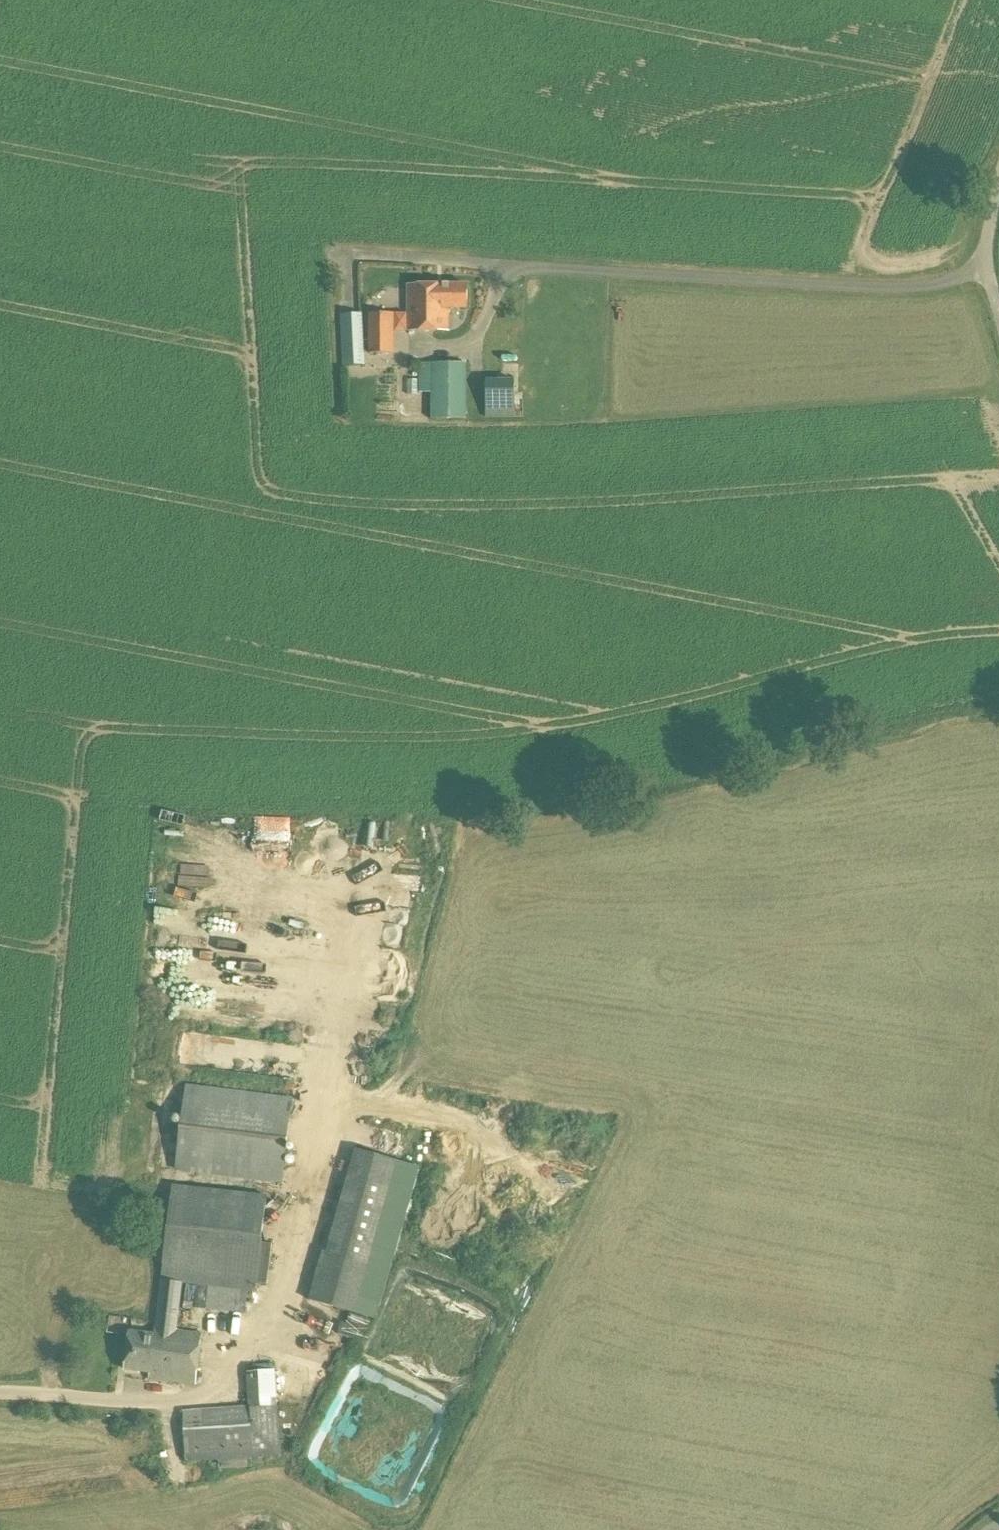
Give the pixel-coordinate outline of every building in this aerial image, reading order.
[(467,308),(467,285),(407,285),(407,329),(449,329),(449,308),(467,308)] [(342,367),(365,366),(362,313),(340,314),(342,367)] [(369,353),(394,353),(394,313),(368,313),(369,353)] [(467,418),(466,362),(419,363),(419,385),(432,385),(432,419),(467,418)] [(486,418),(516,418),(515,379),(486,379),(486,418)] [(282,1184),(293,1097),(186,1084),(175,1171),(282,1184)] [(262,1243),(263,1230),(267,1195),(172,1184),(168,1219),(154,1332),(130,1329),(126,1369),(150,1372),(149,1380),(197,1385),(203,1332),(177,1329),(183,1281),(208,1284),(206,1307),(239,1311),(242,1288),(256,1289),(257,1283),(262,1243)] [(262,1243),(257,1283),(267,1284),(273,1244),(262,1243)] [(368,1330),(371,1319),(350,1312),(346,1323),(342,1322),(338,1334),(362,1341),(366,1329),(368,1330)] [(248,1468),(247,1459),(280,1457),(275,1370),(246,1372),(248,1406),(183,1410),(186,1463),(218,1461),(218,1470),(248,1468)]
